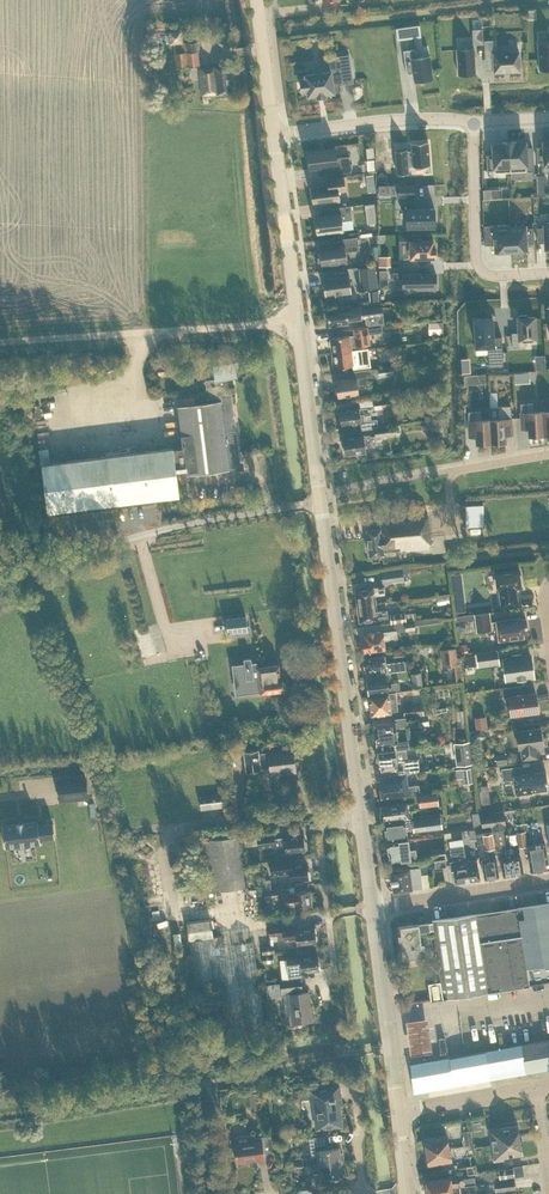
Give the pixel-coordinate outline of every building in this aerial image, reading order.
[(412,25),(395,28),(397,40),(414,37),(412,25)] [(176,67),(199,65),(196,41),(182,42),(181,29),(168,31),(170,43),(173,43),(176,67)] [(482,30),(472,30),(473,44),(482,43),(482,30)] [(520,71),(519,52),(495,53),(493,53),(492,40),(486,40),(484,40),(485,59),(493,59),(494,70),(494,72),(496,72),(520,71)] [(537,43),(539,70),(548,69),(548,42),(537,43)] [(414,81),(432,79),(429,55),(416,57),(415,48),(403,50),(406,74),(413,73),(414,81)] [(458,74),(475,73),(473,48),(456,49),(458,74)] [(333,85),(348,83),(353,82),(349,55),(336,57),(338,67),(330,68),(331,71),(305,75),(305,78),(300,78),(300,81),(301,90),(302,93),(307,92),(308,95),(316,94),(317,97),(325,96),(325,93),(334,92),(333,85)] [(202,94),(232,92),(229,66),(199,68),(202,94)] [(548,166),(548,139),(541,139),(541,147),(536,147),(537,162),(545,162),(545,167),(548,166)] [(494,172),(510,171),(509,142),(508,140),(499,141),(499,142),(490,142),(491,155),(486,155),(487,170),(494,170),(494,172)] [(510,171),(533,170),(532,148),(527,148),(526,140),(518,141),(518,140),(508,140),(509,142),(510,171)] [(407,148),(395,149),(397,173),(407,172),(407,167),(429,165),(428,141),(411,142),(411,149),(407,149),(407,148)] [(318,176),(351,172),(349,156),(336,158),(335,149),(307,152),(309,169),(317,168),(318,176)] [(383,150),(376,151),(378,173),(385,172),(384,163),(389,163),(389,151),(384,152),(383,150)] [(345,190),(343,176),(327,178),(328,185),(311,187),(313,204),(339,201),(338,191),(345,190)] [(414,197),(414,184),(397,184),(397,195),(397,197),(414,197)] [(545,185),(537,186),(537,196),(546,195),(545,185)] [(434,226),(434,208),(415,208),(414,201),(400,201),(400,209),(406,209),(406,226),(434,226)] [(352,220),(350,205),(328,208),(328,209),(329,215),(315,217),(317,234),(343,230),(342,221),(352,220)] [(536,228),(537,242),(543,242),(544,242),(545,248),(548,248),(548,222),(543,222),(543,224),(544,228),(542,228),(536,228)] [(509,224),(483,225),(484,245),(493,244),(494,244),(495,251),(510,250),(509,224)] [(510,224),(509,224),(510,250),(526,249),(526,243),(527,243),(533,242),(532,228),(525,228),(525,226),(510,227),(510,226),(510,224)] [(359,250),(357,237),(341,239),(342,246),(319,249),(320,258),(318,258),(319,265),(321,265),(321,266),(347,262),(345,251),(359,250)] [(403,257),(403,265),(418,265),(418,257),(435,257),(435,247),(433,247),(433,240),(421,241),(421,238),(413,239),(413,241),(407,241),(408,257),(403,257)] [(390,266),(390,256),(378,256),(378,266),(390,266)] [(360,268),(363,289),(377,288),(374,266),(360,268)] [(435,273),(402,274),(402,272),(392,272),(392,279),(402,279),(402,288),(436,288),(435,273)] [(322,279),(325,296),(351,292),(349,275),(322,279)] [(374,316),(373,308),(360,310),(360,307),(327,311),(328,326),(348,323),(347,320),(364,318),(366,327),(380,325),(384,325),(382,315),(374,316)] [(519,317),(517,317),(518,333),(511,333),(512,347),(525,347),(525,339),(535,339),(534,316),(527,317),(527,315),(519,315),(519,317)] [(492,318),(474,320),(475,347),(476,355),(488,355),(488,366),(503,365),(501,337),(493,337),(492,318)] [(381,332),(380,325),(366,327),(353,329),(354,335),(349,336),(349,335),(330,338),(332,352),(350,350),(350,347),(355,346),(369,344),(368,334),(381,332)] [(332,352),(333,368),(352,365),(352,369),(370,366),(368,348),(350,350),(332,352)] [(537,366),(547,366),(546,351),(536,352),(537,366)] [(177,397),(177,399),(178,406),(177,406),(182,448),(173,449),(173,447),(41,466),(47,514),(179,496),(176,473),(185,472),(186,474),(228,469),(228,468),(240,467),(229,378),(240,376),(238,361),(212,364),(214,379),(205,380),(207,398),(221,396),(221,401),(219,401),(194,404),(193,395),(177,397)] [(166,374),(165,366),(158,367),(158,375),(166,374)] [(393,375),(393,366),(377,368),(379,377),(393,375)] [(366,377),(371,376),(370,369),(353,371),(354,378),(335,381),(337,397),(358,395),(357,385),(367,384),(366,377)] [(522,372),(514,372),(514,383),(522,383),(522,372)] [(485,374),(477,374),(477,384),(485,383),(485,374)] [(374,410),(395,407),(393,396),(373,399),(374,410)] [(541,411),(533,411),(533,403),(520,403),(520,412),(520,429),(527,429),(528,436),(542,435),(541,411)] [(490,407),(489,407),(489,419),(491,442),(496,442),(497,444),(504,444),(504,442),(505,442),(505,436),(512,435),(511,423),(510,405),(497,406),(490,407)] [(363,415),(370,415),(369,407),(359,408),(339,410),(341,426),(360,423),(361,429),(377,427),(376,419),(364,420),(363,415)] [(541,411),(542,435),(548,435),(548,410),(541,411)] [(481,411),(468,411),(468,426),(469,437),(476,437),(476,443),(478,443),(478,445),(485,445),(485,443),(491,442),(489,419),(481,419),(481,411)] [(442,431),(441,419),(430,420),(431,432),(442,431)] [(375,437),(394,434),(393,425),(373,428),(375,437)] [(364,443),(371,443),(369,434),(363,435),(342,438),(345,454),(365,452),(364,443)] [(436,449),(443,448),(443,439),(435,439),(436,449)] [(485,522),(485,500),(466,501),(467,523),(485,522)] [(383,551),(430,547),(427,512),(379,517),(380,529),(367,530),(366,530),(366,531),(368,555),(368,556),(369,556),(383,555),(383,551)] [(410,572),(409,567),(380,571),(382,583),(404,581),(403,573),(410,572)] [(501,607),(517,605),(515,588),(521,587),(519,569),(494,573),(496,591),(499,590),(501,607)] [(451,583),(461,581),(459,571),(449,573),(451,583)] [(384,586),(374,587),(373,585),(354,588),(356,606),(376,603),(375,595),(385,594),(384,586)] [(462,595),(453,596),(455,611),(465,610),(462,595)] [(387,610),(377,611),(376,603),(356,606),(358,623),(378,620),(378,619),(388,618),(387,610)] [(405,622),(404,612),(390,613),(391,623),(405,622)] [(474,615),(477,631),(491,629),(489,613),(474,615)] [(246,617),(225,619),(227,633),(247,631),(246,617)] [(522,633),(527,632),(525,618),(521,619),(520,618),(496,621),(498,641),(523,638),(522,633)] [(405,622),(404,622),(405,630),(405,631),(415,629),(415,625),(414,621),(413,621),(405,622)] [(456,629),(463,631),(466,624),(458,621),(456,629)] [(158,653),(150,625),(127,632),(129,638),(135,637),(141,658),(158,653)] [(362,642),(361,645),(361,648),(363,650),(363,652),(384,649),(383,639),(397,638),(397,631),(396,630),(393,630),(381,631),(362,634),(363,640),(362,640),(362,642)] [(459,665),(457,647),(439,649),(441,667),(459,665)] [(497,650),(476,653),(478,666),(499,663),(497,650)] [(462,657),(463,667),(476,665),(474,655),(462,657)] [(404,660),(384,663),(383,656),(363,659),(365,671),(366,671),(366,673),(377,672),(385,671),(385,672),(405,670),(404,660)] [(506,680),(533,676),(530,656),(503,660),(506,680)] [(257,668),(252,668),(250,657),(243,658),(244,663),(231,665),(233,681),(234,681),(234,685),(249,684),(250,693),(249,693),(260,692),(260,693),(282,690),(282,689),(284,686),(284,682),(281,680),(281,679),(280,679),(278,665),(257,667),(257,668)] [(422,686),(421,672),(410,673),(412,687),(422,686)] [(391,687),(390,687),(387,688),(386,678),(366,680),(368,694),(400,690),(399,682),(391,683),(391,687)] [(521,714),(538,711),(535,693),(528,694),(527,684),(502,688),(503,698),(508,697),(510,718),(521,717),(521,714)] [(391,713),(391,711),(397,710),(395,691),(389,692),(367,695),(370,716),(391,713)] [(423,715),(422,704),(403,706),(404,716),(423,715)] [(466,726),(463,710),(455,711),(457,727),(466,726)] [(428,725),(427,714),(417,716),(418,726),(428,725)] [(487,727),(485,716),(474,717),(475,729),(487,727)] [(394,750),(410,748),(409,741),(397,742),(396,728),(408,726),(407,718),(394,720),(395,722),(375,725),(376,734),(373,738),(374,744),(377,745),(377,746),(393,744),(394,750)] [(522,759),(537,757),(535,747),(542,746),(540,728),(516,731),(518,749),(521,749),(522,759)] [(471,745),(485,736),(481,729),(470,731),(471,745)] [(472,763),(470,741),(453,743),(456,765),(472,763)] [(270,774),(295,771),(293,751),(281,752),(281,749),(267,750),(267,752),(258,753),(258,750),(243,751),(246,771),(260,770),(260,768),(269,766),(270,774)] [(381,770),(389,769),(390,775),(419,771),(417,759),(407,761),(406,750),(377,754),(377,756),(375,759),(376,761),(378,762),(378,765),(381,765),(381,770)] [(506,763),(505,753),(495,754),(496,765),(506,763)] [(547,790),(548,790),(545,770),(544,770),(544,771),(521,774),(520,766),(501,769),(503,780),(513,779),(515,795),(531,792),(547,789),(547,790)] [(473,782),(471,767),(454,769),(456,779),(462,778),(463,783),(473,782)] [(417,786),(408,787),(406,774),(389,776),(389,783),(379,784),(380,798),(418,793),(417,786)] [(218,798),(218,800),(219,800),(216,776),(201,778),(201,780),(187,782),(187,780),(186,780),(189,804),(204,802),(204,800),(218,798)] [(69,779),(57,780),(59,802),(88,799),(86,777),(69,779)] [(438,804),(437,792),(417,794),(418,807),(438,804)] [(489,796),(479,798),(480,809),(490,807),(489,796)] [(413,808),(413,802),(382,806),(384,821),(411,817),(410,809),(413,808)] [(492,830),(495,848),(505,846),(502,829),(506,828),(503,811),(480,814),(482,828),(491,827),(492,830)] [(413,831),(440,827),(439,817),(384,824),(386,839),(406,837),(405,830),(412,829),(413,831)] [(37,821),(2,825),(5,848),(40,844),(39,839),(54,838),(53,823),(38,825),(37,821)] [(526,845),(524,831),(525,831),(524,823),(516,824),(517,832),(519,846),(522,846),(524,857),(527,857),(530,871),(548,868),(543,842),(526,845)] [(276,840),(275,830),(257,832),(259,848),(274,847),(274,848),(284,846),(285,854),(295,853),(295,851),(303,850),(302,836),(283,838),(283,839),(276,840)] [(484,878),(497,876),(491,833),(482,835),(484,848),(488,848),(489,853),(490,853),(491,857),(481,859),(484,878)] [(234,862),(235,862),(232,838),(217,840),(217,842),(203,844),(203,841),(202,842),(205,865),(220,864),(220,861),(234,860),(234,862)] [(389,861),(415,858),(414,849),(408,850),(407,840),(387,843),(389,861)] [(465,859),(464,859),(462,846),(449,848),(450,856),(456,855),(456,860),(449,861),(450,870),(452,870),(454,883),(468,881),(465,859)] [(446,857),(444,847),(430,849),(431,858),(446,857)] [(503,875),(521,872),(518,856),(513,856),(512,848),(505,849),(506,858),(500,859),(503,875)] [(291,858),(269,861),(271,875),(289,873),(290,882),(293,882),(294,886),(304,885),(304,880),(309,880),(311,879),(310,872),(307,870),(306,862),(292,863),(291,858)] [(446,866),(445,858),(434,859),(435,867),(446,866)] [(475,860),(467,861),(467,858),(465,859),(468,881),(479,879),(475,860)] [(405,869),(390,871),(393,891),(405,890),(420,888),(422,888),(421,875),(419,861),(410,863),(411,868),(405,869)] [(147,891),(149,891),(151,905),(149,905),(149,906),(173,903),(171,888),(169,888),(167,874),(169,874),(169,873),(145,876),(147,891)] [(232,901),(230,887),(232,887),(232,886),(208,889),(210,904),(212,904),(214,918),(212,918),(212,919),(236,916),(234,901),(232,901)] [(278,897),(277,888),(264,890),(265,899),(278,897)] [(310,907),(309,892),(308,890),(285,893),(287,907),(294,906),(294,909),(310,907)] [(543,905),(543,903),(431,920),(432,922),(433,930),(444,997),(529,985),(548,982),(548,904),(543,905)] [(159,952),(159,953),(183,950),(181,935),(179,935),(177,921),(180,921),(180,920),(156,923),(158,938),(160,938),(161,952),(159,952)] [(405,948),(406,958),(424,956),(423,945),(420,946),(419,932),(433,930),(432,922),(397,926),(400,949),(405,948)] [(289,926),(269,929),(270,936),(276,935),(277,940),(288,939),(295,938),(296,946),(315,944),(313,929),(290,931),(289,926)] [(214,977),(215,977),(238,974),(237,959),(234,960),(233,946),(235,946),(235,945),(211,948),(213,963),(215,963),(217,976),(214,977)] [(274,953),(273,945),(261,946),(262,954),(274,953)] [(273,962),(272,954),(262,955),(263,963),(273,962)] [(301,972),(318,970),(316,956),(299,958),(299,959),(286,961),(288,979),(299,977),(301,977),(301,972)] [(431,999),(443,997),(440,980),(428,982),(431,999)] [(297,1023),(311,1021),(307,992),(301,992),(300,989),(301,989),(300,981),(280,984),(281,991),(288,991),(289,995),(288,995),(290,1016),(289,1017),(290,1026),(297,1025),(297,1023)] [(231,1031),(229,1031),(229,1032),(253,1029),(251,1013),(249,1014),(247,1000),(249,1000),(249,999),(225,1002),(227,1017),(229,1017),(231,1031)] [(427,1018),(404,1021),(408,1055),(431,1052),(427,1018)] [(484,1051),(490,1079),(548,1068),(548,1040),(484,1051)] [(484,1051),(410,1064),(415,1093),(490,1079),(484,1051)] [(338,1100),(340,1100),(338,1087),(310,1091),(311,1101),(313,1100),(317,1129),(341,1126),(338,1100)] [(284,1092),(278,1089),(272,1094),(272,1101),(279,1104),(285,1099),(284,1092)] [(259,1092),(248,1094),(250,1108),(261,1107),(261,1102),(266,1102),(265,1091),(259,1092)] [(480,1121),(473,1122),(474,1130),(482,1129),(480,1121)] [(491,1145),(519,1140),(517,1125),(497,1129),(497,1126),(488,1128),(491,1145)] [(465,1145),(472,1144),(470,1130),(463,1131),(465,1145)] [(263,1153),(272,1152),(270,1136),(250,1139),(250,1136),(247,1135),(236,1136),(235,1138),(236,1146),(235,1147),(236,1154),(234,1154),(236,1162),(264,1158),(263,1153)] [(426,1152),(448,1148),(446,1135),(424,1139),(426,1152)] [(317,1156),(319,1164),(340,1161),(343,1160),(342,1152),(339,1152),(339,1148),(327,1150),(326,1142),(327,1142),(327,1137),(309,1139),(311,1156),(317,1156)] [(502,1157),(522,1154),(519,1140),(491,1145),(494,1161),(503,1160),(502,1157)] [(426,1152),(428,1165),(451,1161),(448,1148),(426,1152)] [(331,1177),(342,1176),(340,1161),(319,1164),(320,1173),(313,1174),(315,1187),(332,1184),(331,1177)] [(514,1177),(513,1167),(498,1169),(499,1179),(514,1177)] [(460,1182),(451,1183),(450,1176),(425,1180),(426,1190),(475,1184),(474,1178),(459,1180),(460,1182)] [(495,1192),(515,1189),(514,1180),(494,1183),(495,1192)] [(311,1192),(310,1183),(298,1185),(299,1193),(311,1192)] [(476,1190),(475,1184),(426,1190),(427,1193),(460,1193),(459,1192),(476,1190)]
